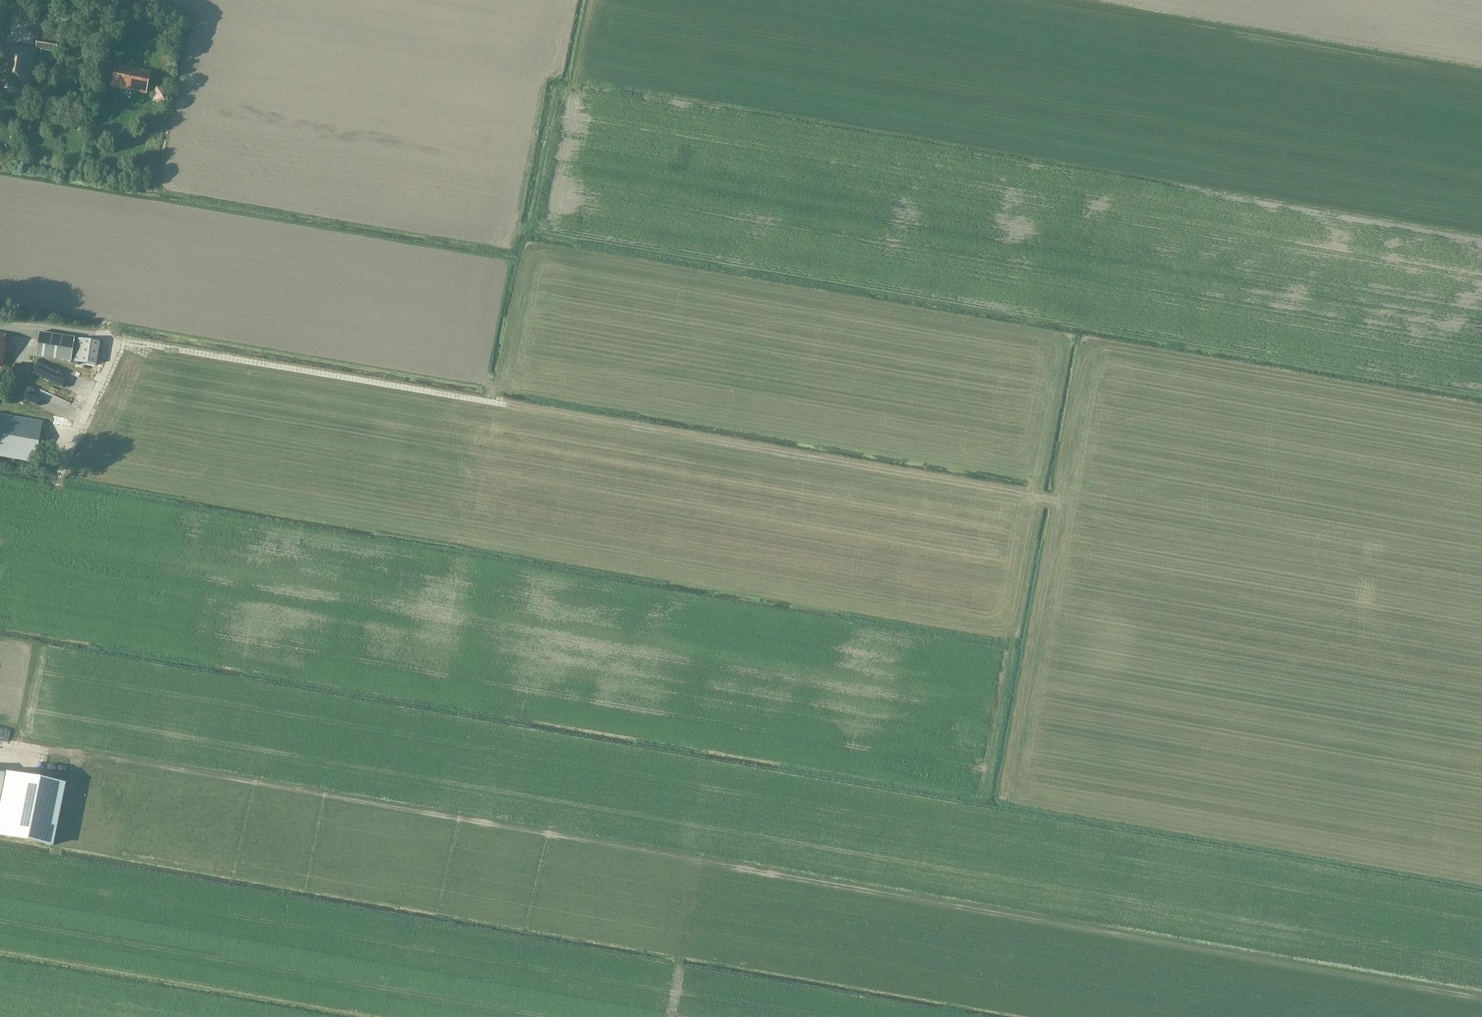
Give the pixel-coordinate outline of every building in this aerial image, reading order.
[(28,93),(35,54),(40,55),(41,50),(55,53),(59,31),(38,29),(35,49),(13,46),(12,48),(6,46),(1,75),(0,75),(0,88),(28,93)] [(146,94),(148,83),(150,72),(115,65),(111,87),(146,94)] [(155,113),(171,115),(173,101),(157,99),(155,113)] [(76,101),(74,113),(83,115),(85,103),(76,101)] [(79,338),(48,333),(38,331),(34,356),(71,362),(71,360),(95,364),(99,341),(79,338)] [(23,378),(25,364),(15,363),(13,376),(23,378)] [(42,422),(0,415),(0,456),(35,462),(42,422)] [(53,846),(66,784),(5,771),(5,774),(0,798),(0,835),(53,846)]
